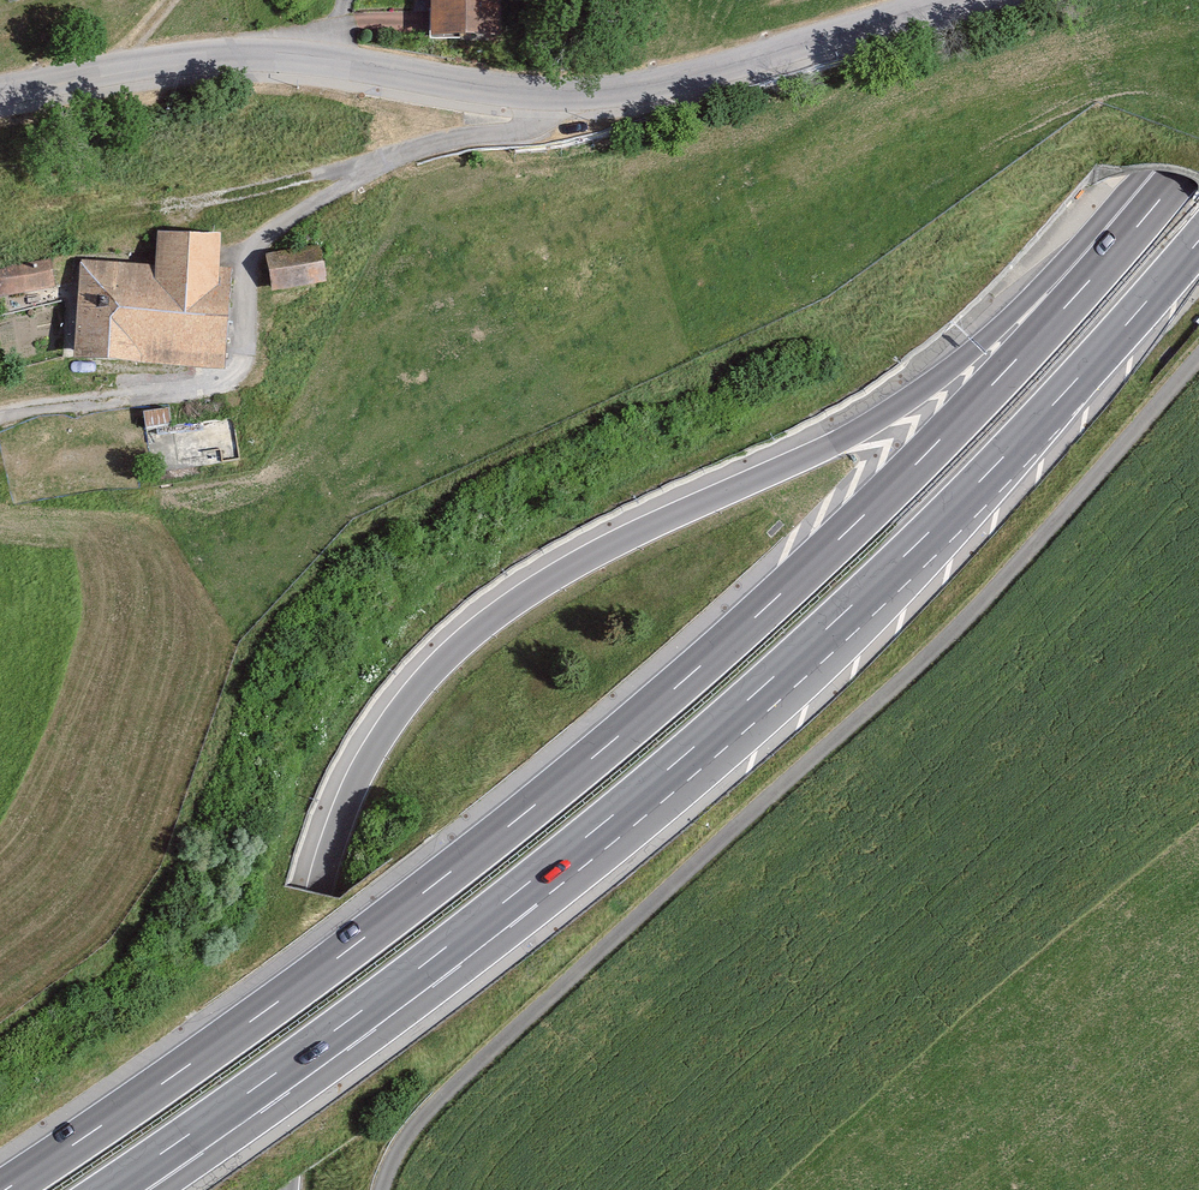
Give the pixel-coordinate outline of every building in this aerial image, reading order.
[(486,0),(418,0),(418,42),(486,42),(486,0)] [(208,272),(211,238),(147,232),(144,267),(71,261),(63,358),(212,370),(220,273),(208,272)] [(274,289),(330,282),(325,244),(269,251),(274,289)] [(42,261),(0,269),(0,298),(47,288),(42,261)] [(162,426),(160,410),(133,414),(135,429),(162,426)]
